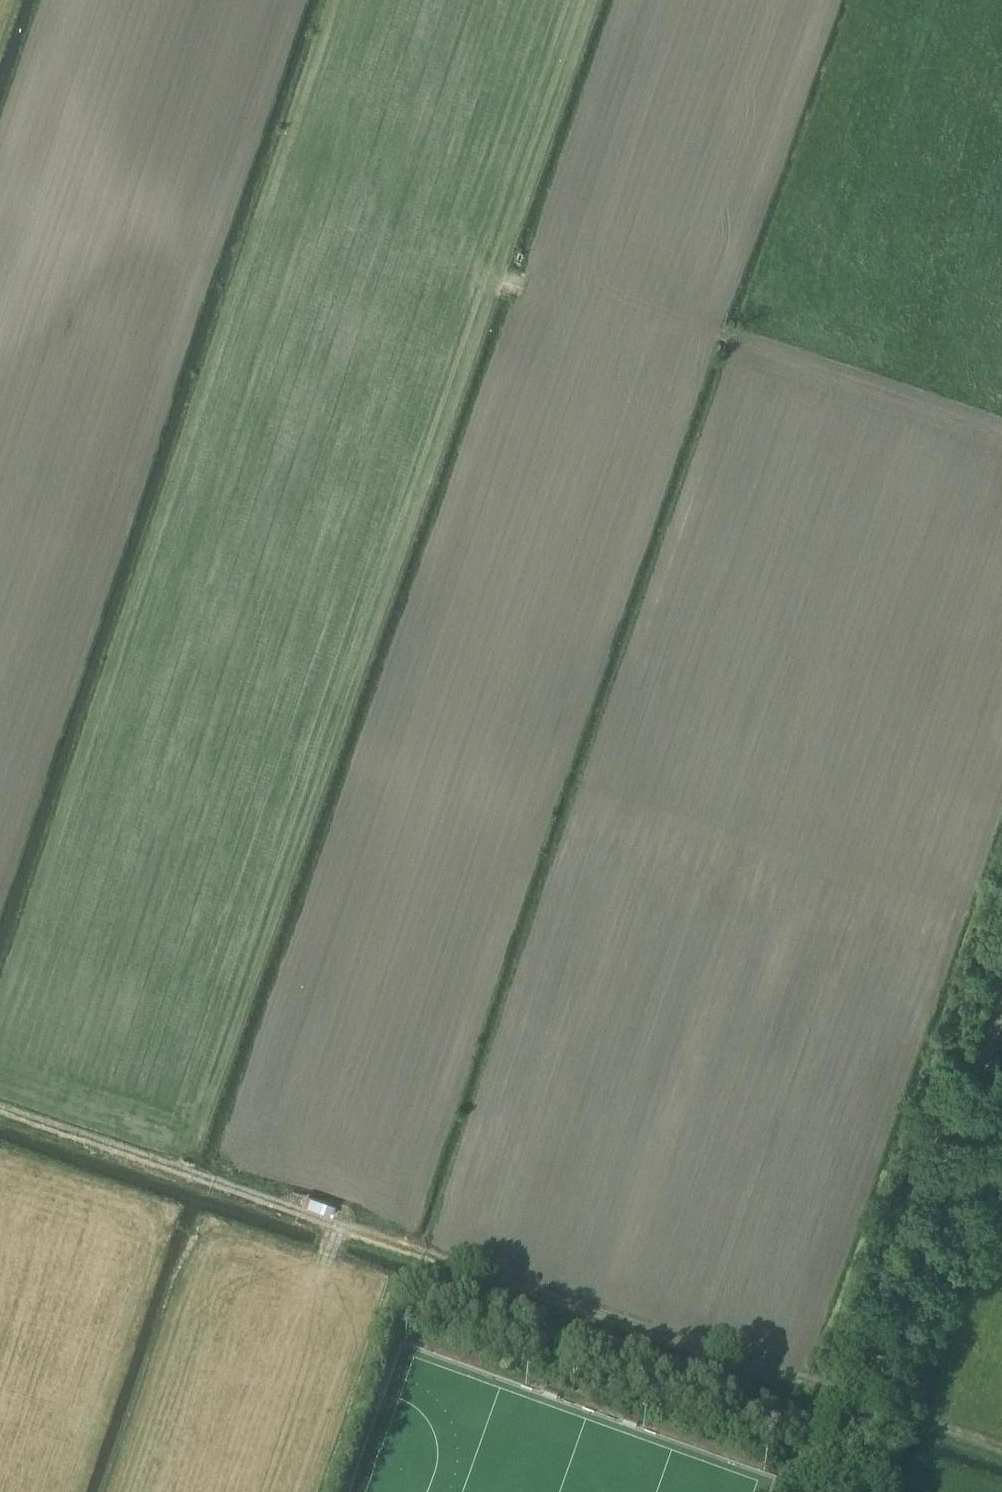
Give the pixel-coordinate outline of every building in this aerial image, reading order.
[(307,1193),(303,1204),(334,1216),(337,1204),(307,1193)]
